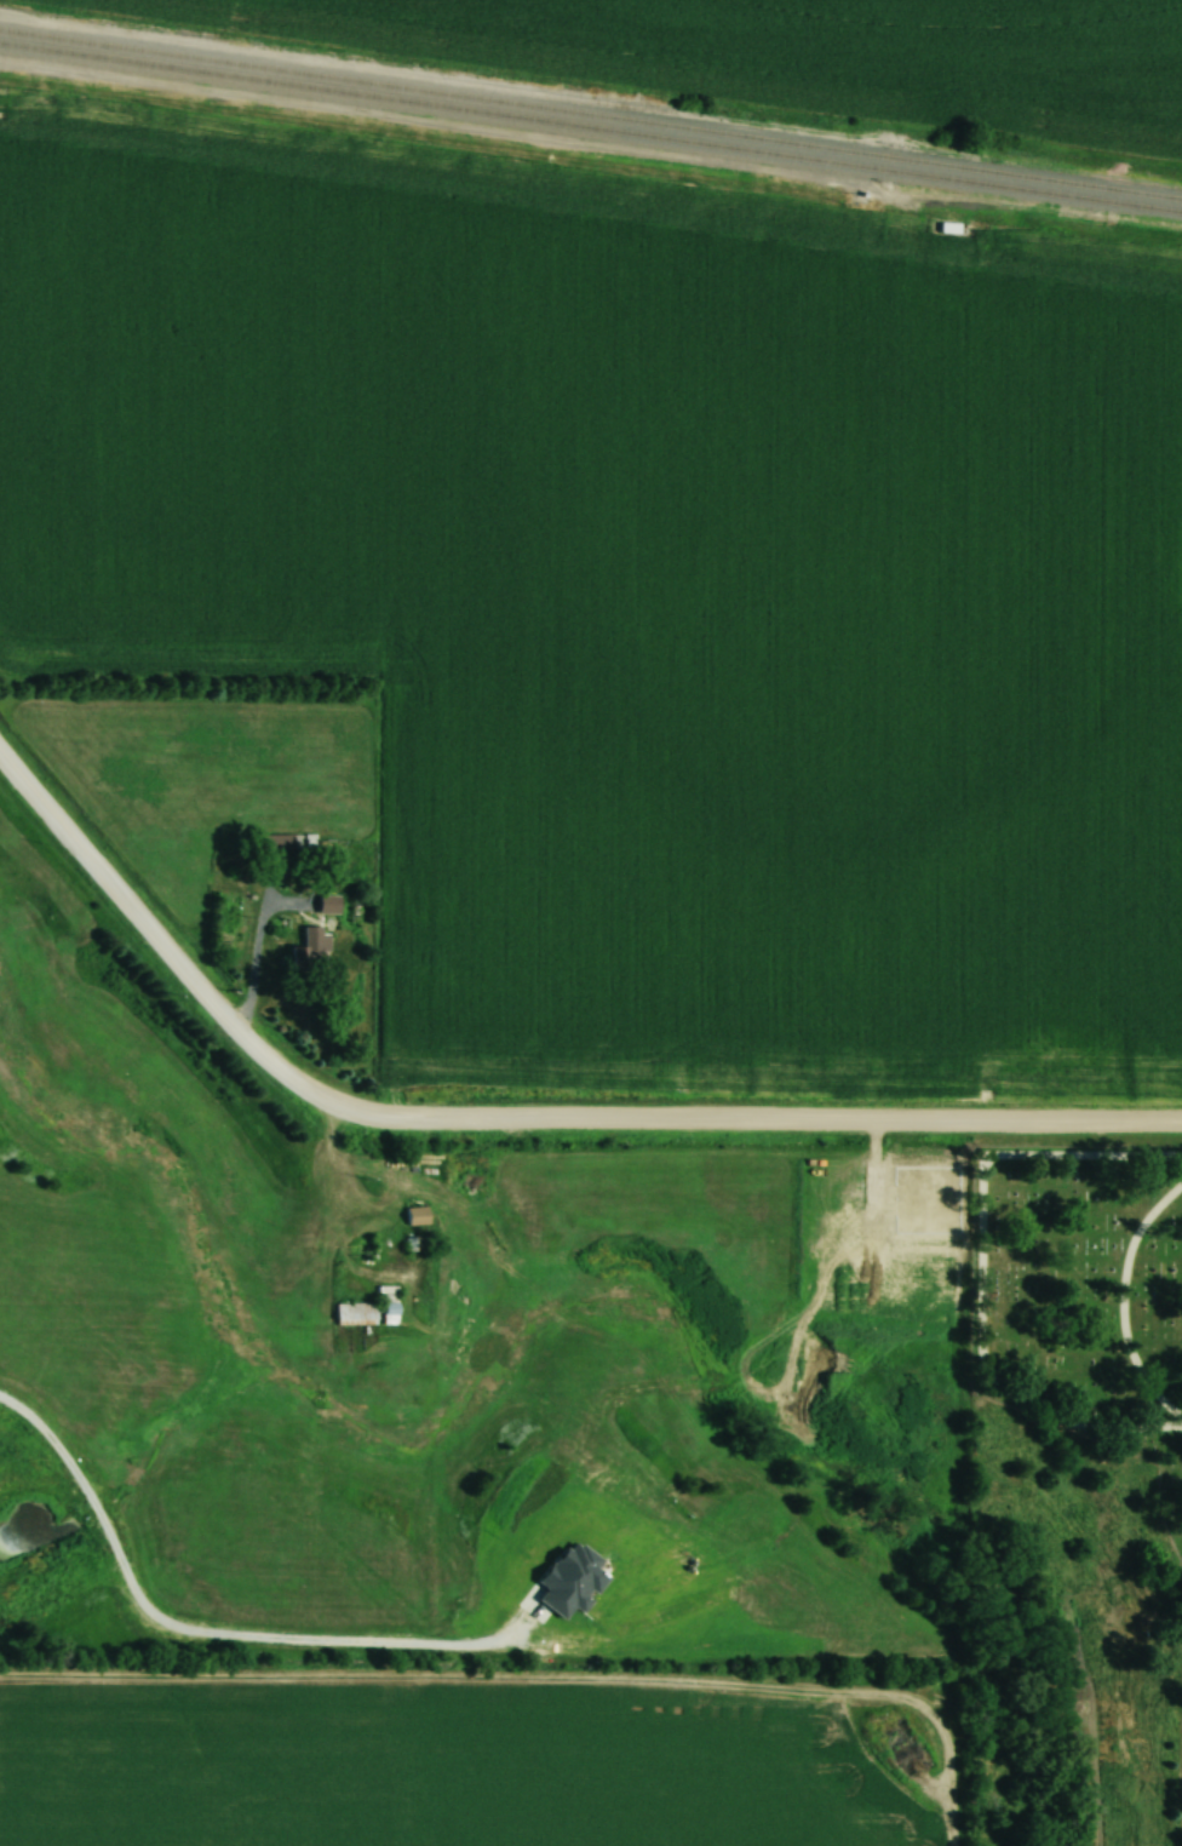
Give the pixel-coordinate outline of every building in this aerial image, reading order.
[(313,856),(313,835),(277,835),(277,856),(313,856)] [(317,914),(336,914),(337,897),(317,896),(317,914)] [(289,964),(326,964),(326,929),(302,929),(302,948),(289,948),(289,964)] [(394,1294),(380,1294),(380,1324),(394,1324),(394,1294)] [(374,1325),(374,1303),(332,1303),(332,1325),(374,1325)]
